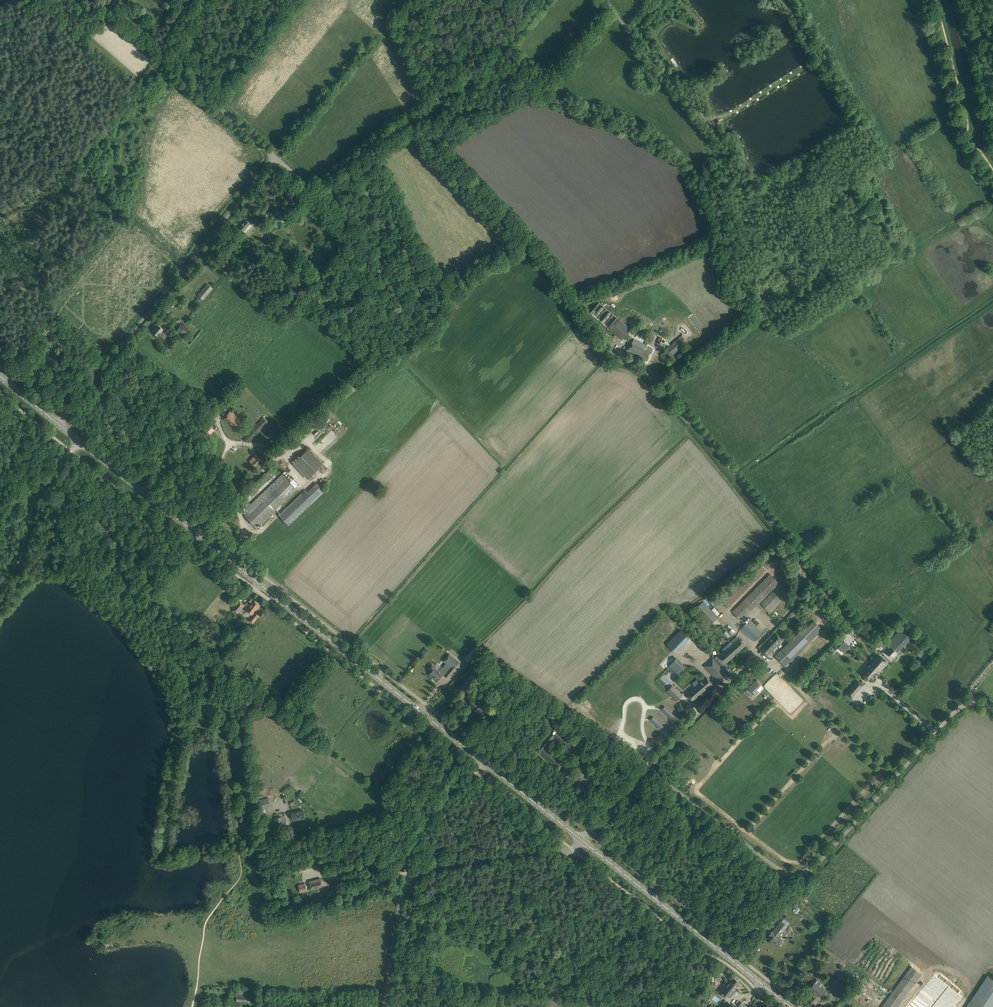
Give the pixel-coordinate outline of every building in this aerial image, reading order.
[(284,222),(281,218),(274,223),(278,227),(284,222)] [(243,231),(250,223),(246,220),(239,228),(243,231)] [(213,288),(211,287),(207,284),(197,295),(203,299),(213,288)] [(172,306),(178,301),(176,298),(170,304),(172,306)] [(198,299),(197,301),(196,300),(189,308),(193,311),(201,301),(198,299)] [(599,302),(590,313),(624,342),(627,338),(625,336),(631,329),(599,302)] [(163,329),(162,328),(158,324),(152,332),(157,336),(156,336),(162,341),(166,336),(161,331),(163,329)] [(188,328),(184,326),(180,324),(177,330),(185,334),(188,328)] [(682,335),(663,351),(659,355),(665,361),(687,342),(682,335)] [(634,339),(630,345),(628,350),(641,357),(641,358),(647,361),(653,349),(647,346),(647,345),(634,339)] [(663,363),(660,359),(654,365),(657,368),(663,363)] [(230,411),(228,414),(224,418),(236,428),(240,422),(243,419),(239,416),(238,417),(230,411)] [(268,422),(263,417),(244,438),(249,443),(268,422)] [(213,430),(210,426),(209,425),(198,435),(202,440),(213,430)] [(334,430),(318,445),(324,450),(339,436),(334,430)] [(308,478),(323,464),(309,449),(293,463),(308,478)] [(261,460),(257,456),(256,458),(253,461),(251,462),(255,466),(261,460)] [(269,470),(263,476),(268,481),(274,475),(269,470)] [(247,514),(245,515),(256,527),(298,488),(283,473),(244,510),(247,514)] [(305,490),(279,515),(289,525),(325,491),(317,483),(308,492),(305,490)] [(253,485),(247,491),(252,496),(258,490),(253,485)] [(757,561),(754,564),(720,598),(720,599),(719,600),(721,602),(722,601),(728,607),(766,570),(757,561)] [(770,574),(767,578),(733,611),(741,620),(779,583),(770,574)] [(773,591),(761,604),(768,611),(781,599),(773,591)] [(238,613),(244,605),(239,601),(233,609),(238,613)] [(252,602),(245,609),(252,615),(258,607),(259,608),(261,606),(255,601),(253,603),(252,602)] [(710,624),(716,618),(715,617),(716,616),(703,602),(696,608),(710,624)] [(256,611),(249,620),(253,623),(256,620),(255,619),(260,614),(256,611)] [(832,611),(826,617),(830,622),(831,621),(835,616),(836,616),(832,611)] [(745,624),(741,629),(754,640),(762,631),(751,621),(749,619),(747,621),(745,620),(742,622),(745,624)] [(800,630),(775,656),(785,666),(788,663),(822,629),(813,621),(802,632),(800,630)] [(400,625),(380,649),(385,653),(405,629),(400,625)] [(890,647),(886,652),(892,657),(897,652),(905,644),(907,641),(911,637),(901,628),(898,632),(895,634),(887,643),(887,644),(890,647)] [(680,629),(667,644),(675,653),(689,638),(680,629)] [(769,638),(760,648),(768,655),(772,650),(782,640),(777,634),(771,640),(769,638)] [(720,655),(726,662),(745,645),(739,638),(739,639),(736,636),(729,642),(731,645),(720,655)] [(922,650),(917,655),(924,661),(928,656),(929,656),(930,655),(929,652),(926,649),(923,648),(922,649),(922,650)] [(446,663),(440,671),(443,674),(444,673),(445,674),(444,675),(448,678),(460,662),(449,653),(443,660),(446,663)] [(872,665),(879,671),(888,662),(880,655),(875,662),(872,660),(870,663),(872,665)] [(668,666),(677,675),(685,666),(676,657),(668,666)] [(706,663),(704,665),(721,683),(729,675),(712,658),(710,660),(711,661),(708,664),(706,663)] [(433,676),(438,680),(443,674),(440,671),(435,667),(436,666),(432,663),(428,667),(432,671),(429,674),(433,677),(433,676)] [(879,671),(870,663),(867,666),(869,668),(864,674),(868,679),(870,677),(872,679),(879,671)] [(460,687),(466,692),(478,676),(472,671),(460,687)] [(773,682),(779,676),(777,673),(770,679),(773,682)] [(713,685),(710,681),(706,676),(686,693),(692,700),(700,694),(701,695),(713,685)] [(756,680),(749,687),(753,691),(756,694),(759,692),(763,687),(761,685),(760,685),(757,681),(756,680)] [(854,684),(847,693),(852,697),(859,689),(854,684)] [(677,700),(683,695),(677,689),(671,694),(677,700)] [(748,689),(745,691),(751,697),(753,694),(748,689)] [(544,701),(543,702),(550,707),(553,704),(546,699),(545,699),(544,701)] [(474,701),(474,702),(470,706),(485,717),(490,711),(486,708),(485,709),(474,701)] [(666,707),(663,710),(672,719),(675,716),(666,707)] [(664,726),(655,717),(651,721),(660,729),(664,726)] [(553,765),(559,770),(564,763),(547,748),(554,738),(572,752),(574,752),(578,746),(553,726),(549,732),(550,732),(534,749),(540,754),(540,753),(554,764),(553,765)] [(567,762),(560,771),(565,775),(566,773),(568,775),(573,769),(571,768),(572,766),(567,762)] [(577,771),(579,773),(576,777),(583,783),(583,784),(588,788),(590,785),(589,784),(592,779),(586,775),(590,771),(582,765),(577,771)] [(271,807),(269,797),(260,800),(262,809),(265,808),(266,814),(271,813),(269,807),(271,807)] [(305,817),(304,813),(304,811),(292,813),(293,819),(305,817)] [(282,816),(275,817),(276,826),(283,825),(282,816)] [(263,826),(262,826),(260,827),(261,835),(271,834),(270,828),(264,829),(263,826)] [(309,881),(311,886),(312,889),(322,886),(320,878),(309,881)] [(305,883),(303,884),(298,885),(300,892),(307,890),(305,883)] [(769,941),(777,947),(782,940),(778,936),(782,932),(783,932),(788,926),(781,920),(772,931),(769,935),(772,937),(769,941)] [(844,975),(846,971),(844,969),(842,972),(836,968),(836,969),(834,967),(825,978),(823,976),(821,978),(828,983),(830,980),(828,978),(830,976),(832,978),(836,972),(839,975),(840,973),(842,974),(844,975)] [(921,974),(911,967),(881,1006),(897,1006),(921,974)] [(908,1006),(955,1006),(962,997),(958,993),(960,990),(941,975),(938,978),(934,974),(908,1006)] [(966,1006),(992,1006),(992,979),(987,975),(966,1006)] [(733,977),(730,980),(728,982),(727,981),(724,984),(726,985),(722,991),(729,996),(730,997),(732,995),(731,994),(740,982),(733,977)] [(814,983),(813,985),(809,989),(818,996),(820,993),(823,995),(827,991),(822,987),(821,988),(814,983)] [(238,989),(238,994),(237,994),(236,1001),(253,1002),(253,995),(249,995),(249,990),(238,989)] [(701,990),(698,996),(708,1001),(711,996),(701,990)]
